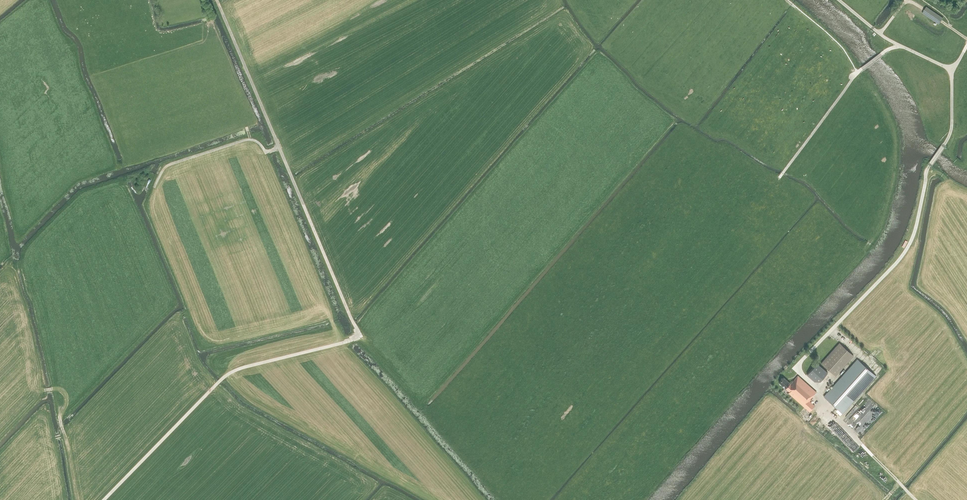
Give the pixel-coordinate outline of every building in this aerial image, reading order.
[(939,24),(943,18),(927,7),(922,13),(939,24)] [(854,356),(839,343),(821,363),(836,376),(854,356)] [(843,413),(876,376),(857,359),(824,396),(843,413)] [(820,381),(828,373),(817,363),(807,375),(815,381),(820,381)] [(812,397),(816,392),(798,376),(791,384),(783,377),(779,382),(789,392),(788,393),(810,412),(815,406),(810,401),(813,397),(812,397)] [(808,423),(813,418),(806,412),(802,417),(808,423)]
